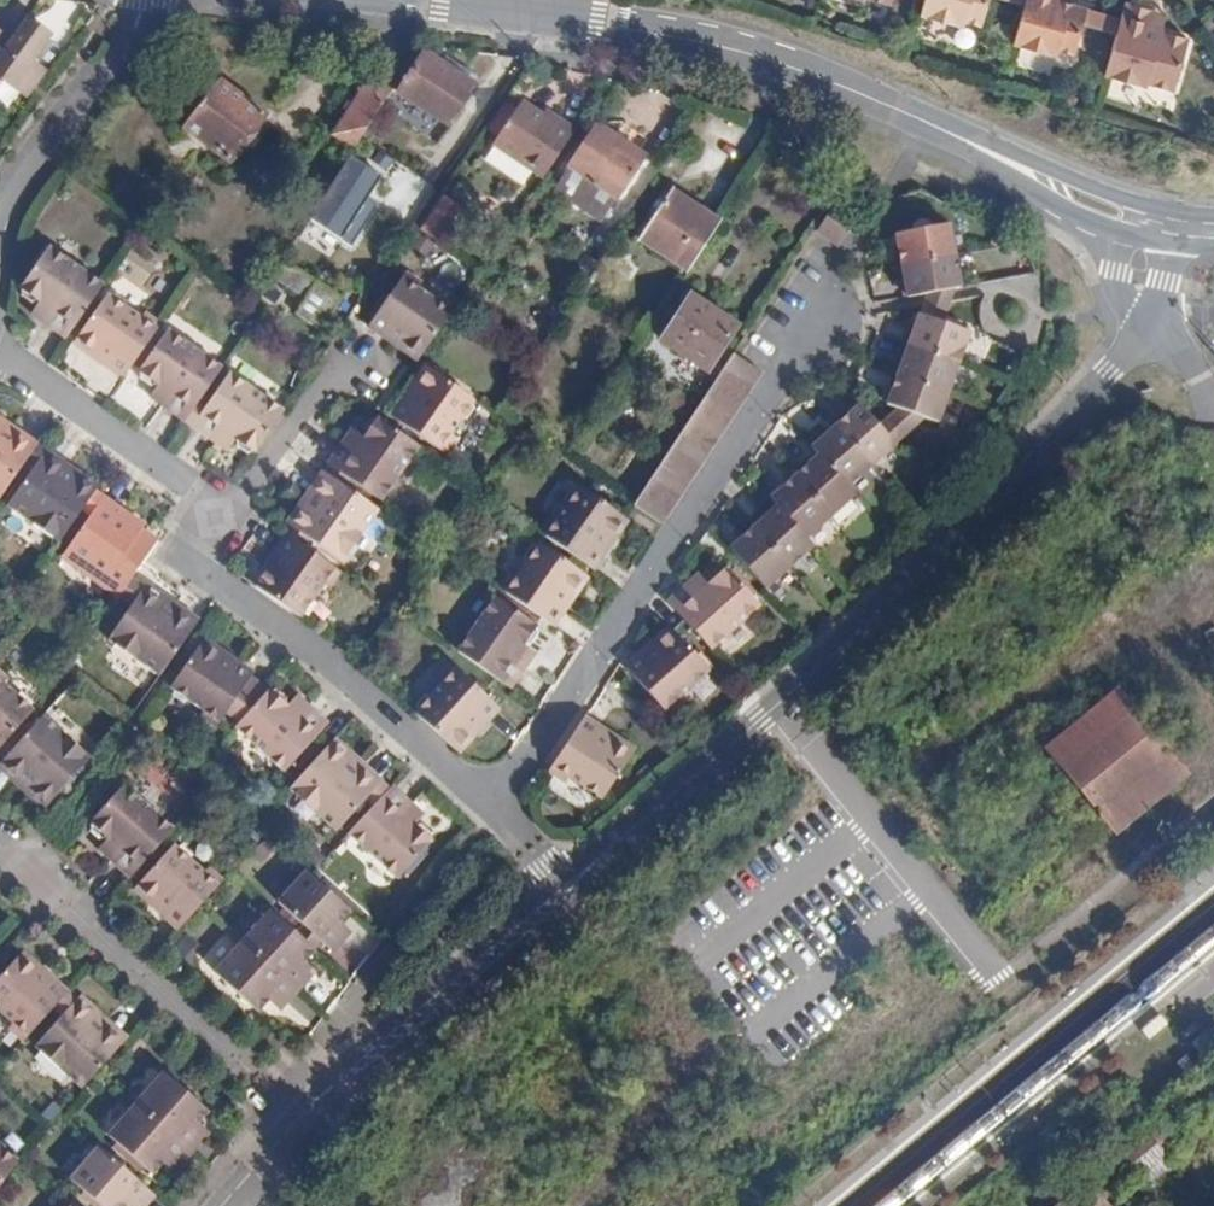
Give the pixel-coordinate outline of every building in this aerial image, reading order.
[(921,16),(964,30),(966,23),(981,26),(990,0),(926,0),(921,16)] [(1014,45),(1054,58),(1058,54),(1058,52),(1059,52),(1092,15),(1089,14),(1090,13),(1073,7),(1060,3),(1061,0),(998,0),(1025,9),(1014,45)] [(1117,37),(1106,78),(1145,91),(1146,86),(1174,94),(1189,44),(1162,36),(1153,33),(1156,15),(1125,6),(1120,24),(1092,15),(1059,52),(1067,54),(1075,57),(1085,27),(1117,37)] [(31,97),(50,72),(35,60),(56,34),(31,15),(0,58),(0,74),(31,97)] [(1156,15),(1153,33),(1162,36),(1166,17),(1156,15)] [(396,101),(443,133),(474,88),(440,66),(425,56),(396,101)] [(440,66),(474,88),(479,80),(446,58),(440,66)] [(370,80),(335,134),(343,140),(342,143),(354,151),(390,94),(370,80)] [(219,85),(185,131),(230,164),(264,118),(219,85)] [(519,101),(492,143),(543,179),(575,131),(556,118),(552,123),(543,117),(519,101)] [(543,117),(552,123),(556,118),(547,112),(543,117)] [(601,130),(573,171),(618,202),(646,160),(601,130)] [(377,178),(357,165),(323,216),(347,232),(357,239),(378,207),(364,198),(377,178)] [(573,171),(558,194),(603,224),(618,202),(573,171)] [(445,192),(423,229),(451,245),(473,208),(445,192)] [(672,194),(639,241),(689,274),(721,225),(672,194)] [(838,211),(820,236),(839,249),(858,223),(838,211)] [(898,245),(903,273),(957,263),(952,235),(898,245)] [(14,292),(26,302),(35,302),(45,309),(36,321),(62,340),(68,330),(99,286),(43,246),(13,288),(14,292)] [(903,273),(909,306),(926,303),(955,297),(963,295),(957,263),(903,273)] [(401,276),(419,289),(425,281),(406,269),(401,276)] [(401,276),(369,323),(384,334),(387,331),(401,339),(401,345),(412,353),(420,352),(425,356),(453,314),(454,312),(419,289),(401,276)] [(297,317),(315,330),(335,299),(317,287),(308,301),(297,317)] [(71,332),(106,358),(102,363),(102,369),(113,377),(123,374),(156,328),(102,288),(71,332)] [(926,303),(920,320),(943,329),(955,297),(926,303)] [(689,299),(660,343),(704,372),(733,329),(689,299)] [(35,302),(26,315),(36,321),(45,309),(35,302)] [(920,320),(908,352),(960,371),(971,339),(943,329),(920,320)] [(65,342),(102,369),(102,363),(106,358),(71,332),(65,342)] [(163,332),(134,371),(133,378),(146,388),(154,388),(164,395),(155,408),(180,425),(193,407),(217,372),(163,332)] [(908,352),(898,382),(949,401),(960,371),(908,352)] [(726,368),(717,382),(744,401),(754,386),(726,368)] [(407,393),(409,400),(403,409),(398,408),(388,421),(437,454),(447,439),(471,404),(426,374),(422,380),(415,380),(407,393)] [(200,412),(188,431),(210,447),(219,435),(228,442),(232,445),(235,451),(243,457),(250,457),(279,416),(225,377),(200,412)] [(717,382),(708,395),(735,414),(744,401),(717,382)] [(898,382),(886,414),(897,417),(925,427),(937,431),(949,401),(898,382)] [(154,388),(145,401),(155,408),(164,395),(154,388)] [(708,395),(700,408),(727,427),(735,414),(708,395)] [(193,407),(180,425),(188,431),(200,412),(193,407)] [(700,408),(690,421),(718,440),(727,427),(700,408)] [(834,435),(870,476),(894,455),(877,435),(857,413),(834,435)] [(897,417),(877,435),(894,455),(925,427),(897,417)] [(334,446),(319,468),(338,481),(372,505),(411,450),(378,427),(370,421),(360,424),(354,434),(356,440),(353,444),(346,454),(334,446)] [(690,421),(682,434),(710,452),(718,440),(690,421)] [(26,455),(32,447),(0,424),(0,437),(26,455)] [(682,434),(673,447),(701,465),(710,452),(682,434)] [(219,435),(210,447),(220,454),(228,442),(219,435)] [(811,456),(817,463),(847,498),(870,476),(834,435),(811,456)] [(17,468),(26,455),(0,437),(0,492),(17,468)] [(342,437),(334,446),(346,454),(353,444),(342,437)] [(447,439),(437,454),(443,458),(453,444),(447,439)] [(26,455),(17,468),(26,475),(35,462),(41,453),(32,447),(26,455)] [(673,447),(664,460),(692,479),(701,465),(673,447)] [(35,462),(70,485),(77,478),(41,453),(35,462)] [(664,460),(656,472),(684,491),(692,479),(664,460)] [(2,509),(54,546),(76,515),(91,494),(94,489),(77,478),(70,485),(35,462),(26,475),(2,509)] [(792,485),(830,528),(854,507),(847,498),(817,463),(792,485)] [(315,474),(323,480),(333,487),(338,481),(319,468),(315,474)] [(656,472),(647,486),(675,505),(684,491),(656,472)] [(315,474),(287,511),(299,514),(323,480),(315,474)] [(280,521),(283,532),(304,546),(331,565),(368,512),(333,487),(323,480),(299,514),(287,511),(280,521)] [(776,515),(806,549),(830,528),(792,485),(769,506),(776,515)] [(647,486),(638,499),(666,518),(675,505),(647,486)] [(91,494),(76,515),(85,522),(100,500),(91,494)] [(546,546),(594,580),(604,566),(601,564),(608,553),(614,551),(622,539),(620,534),(623,529),(579,499),(556,533),(546,546)] [(638,499),(630,511),(657,532),(666,518),(638,499)] [(85,522),(57,563),(112,603),(115,598),(128,580),(136,569),(153,546),(137,535),(127,528),(131,521),(100,500),(85,522)] [(752,537),(789,579),(813,557),(806,549),(776,515),(752,537)] [(131,521),(127,528),(137,535),(142,529),(131,521)] [(550,528),(540,542),(546,546),(556,533),(550,528)] [(278,538),(299,552),(304,546),(283,532),(278,538)] [(728,559),(764,601),(789,579),(752,537),(728,559)] [(254,571),(247,582),(250,587),(248,590),(291,622),(315,588),(326,572),(299,552),(278,538),(267,555),(270,558),(261,570),(254,571)] [(508,605),(555,638),(566,623),(562,619),(569,609),(576,606),(583,597),(581,590),(585,586),(541,556),(518,589),(508,605)] [(326,572),(315,588),(321,593),(333,577),(326,572)] [(128,580),(115,598),(130,608),(143,591),(128,580)] [(681,595),(663,611),(707,661),(754,619),(721,582),(717,584),(711,584),(704,591),(705,596),(702,598),(694,606),(681,595)] [(511,584),(499,599),(508,605),(518,589),(511,584)] [(681,595),(694,606),(702,598),(691,587),(681,595)] [(130,608),(103,646),(153,682),(187,634),(155,612),(157,601),(143,591),(130,608)] [(155,612),(187,634),(193,625),(157,601),(155,612)] [(493,607),(456,661),(510,699),(525,677),(513,668),(521,656),(531,653),(535,648),(532,638),(534,635),(493,607)] [(622,678),(660,722),(672,710),(703,684),(668,643),(663,647),(657,647),(649,654),(648,661),(637,671),(633,668),(622,678)] [(199,646),(169,689),(202,713),(220,726),(226,718),(250,685),(251,678),(237,667),(232,669),(220,660),(220,655),(209,647),(203,648),(199,646)] [(521,656),(513,668),(525,677),(532,665),(521,656)] [(444,672),(430,687),(436,693),(450,677),(444,672)] [(436,693),(411,722),(451,757),(453,754),(460,754),(469,744),(469,737),(477,728),(481,729),(493,715),(450,677),(436,693)] [(1051,746),(1125,834),(1200,771),(1125,683),(1051,746)] [(250,685),(226,718),(236,726),(263,697),(250,685)] [(27,714),(0,690),(0,745),(27,714)] [(230,733),(282,778),(324,730),(303,711),(292,723),(283,715),(280,712),(280,704),(273,698),(267,700),(263,697),(236,726),(230,733)] [(294,703),(283,715),(292,723),(303,711),(294,703)] [(672,710),(660,722),(665,728),(678,717),(672,710)] [(197,720),(215,733),(220,726),(202,713),(197,720)] [(0,762),(0,764),(30,791),(23,800),(35,812),(45,811),(84,764),(36,722),(0,762)] [(577,728),(543,778),(559,789),(595,811),(625,768),(621,766),(621,759),(612,753),(604,754),(590,744),(593,739),(577,728)] [(326,750),(285,795),(334,838),(361,808),(371,797),(337,767),(344,760),(332,749),(326,750)] [(337,767),(371,797),(379,789),(344,760),(337,767)] [(23,800),(30,791),(0,764),(0,780),(23,800)] [(540,784),(556,794),(559,789),(543,778),(540,784)] [(89,824),(89,835),(97,842),(103,840),(106,843),(116,851),(105,862),(126,881),(171,833),(121,789),(89,824)] [(371,797),(361,808),(368,815),(386,795),(379,789),(371,797)] [(368,815),(345,840),(394,885),(427,850),(425,839),(419,833),(411,834),(410,833),(399,823),(409,810),(389,792),(386,795),(368,815)] [(409,810),(399,823),(410,833),(421,820),(409,810)] [(106,843),(96,854),(105,862),(116,851),(106,843)] [(137,893),(137,901),(150,912),(155,911),(165,919),(163,924),(175,935),(214,891),(200,879),(170,853),(135,892),(137,893)] [(200,879),(214,891),(221,884),(207,871),(200,879)] [(305,879),(276,911),(300,934),(320,952),(329,960),(342,946),(332,937),(337,931),(349,919),(307,881),(305,879)] [(241,950),(294,998),(306,985),(297,977),(303,971),(314,959),(294,940),(270,918),(241,950)] [(221,971),(238,939),(221,930),(204,962),(221,971)] [(332,937),(342,946),(347,940),(337,931),(332,937)] [(294,940),(314,959),(320,952),(300,934),(294,940)] [(212,983),(256,1022),(266,1011),(273,1003),(282,1011),(294,998),(241,950),(212,983)] [(8,1027),(23,1041),(63,997),(48,984),(46,987),(36,979),(36,972),(25,963),(18,962),(15,959),(0,975),(0,1019),(8,1027)] [(303,971),(297,977),(306,985),(312,979),(303,971)] [(266,1011),(275,1019),(282,1011),(273,1003),(266,1011)] [(27,1052),(76,1095),(94,1075),(116,1050),(86,1022),(91,1016),(79,1005),(68,1005),(27,1052)] [(86,1022),(116,1050),(122,1043),(91,1016),(86,1022)] [(1193,1021),(1187,1027),(1192,1033),(1199,1028),(1193,1021)] [(3,1032),(18,1047),(23,1041),(8,1027),(3,1032)] [(1187,1027),(1180,1033),(1186,1039),(1192,1033),(1187,1027)] [(1203,1032),(1196,1038),(1202,1044),(1208,1038),(1203,1032)] [(1196,1038),(1190,1043),(1196,1050),(1202,1044),(1196,1038)] [(1184,1055),(1175,1062),(1184,1073),(1193,1065),(1184,1055)] [(135,1111),(188,1158),(200,1146),(191,1136),(196,1130),(205,1121),(162,1081),(135,1111)] [(107,1144),(149,1182),(158,1171),(165,1164),(175,1173),(188,1158),(135,1111),(107,1144)] [(191,1136),(200,1146),(205,1139),(196,1130),(191,1136)] [(1137,1155),(1153,1177),(1172,1163),(1155,1141),(1137,1155)] [(18,1161),(20,1158),(0,1144),(0,1186),(18,1161)] [(90,1205),(146,1205),(151,1201),(97,1153),(68,1186),(90,1205)] [(165,1164),(158,1171),(169,1180),(175,1173),(165,1164)] [(1095,1193),(1082,1205),(1107,1205),(1095,1193)] [(1065,1203),(1067,1205),(1072,1205),(1077,1201),(1072,1196),(1065,1203)]
